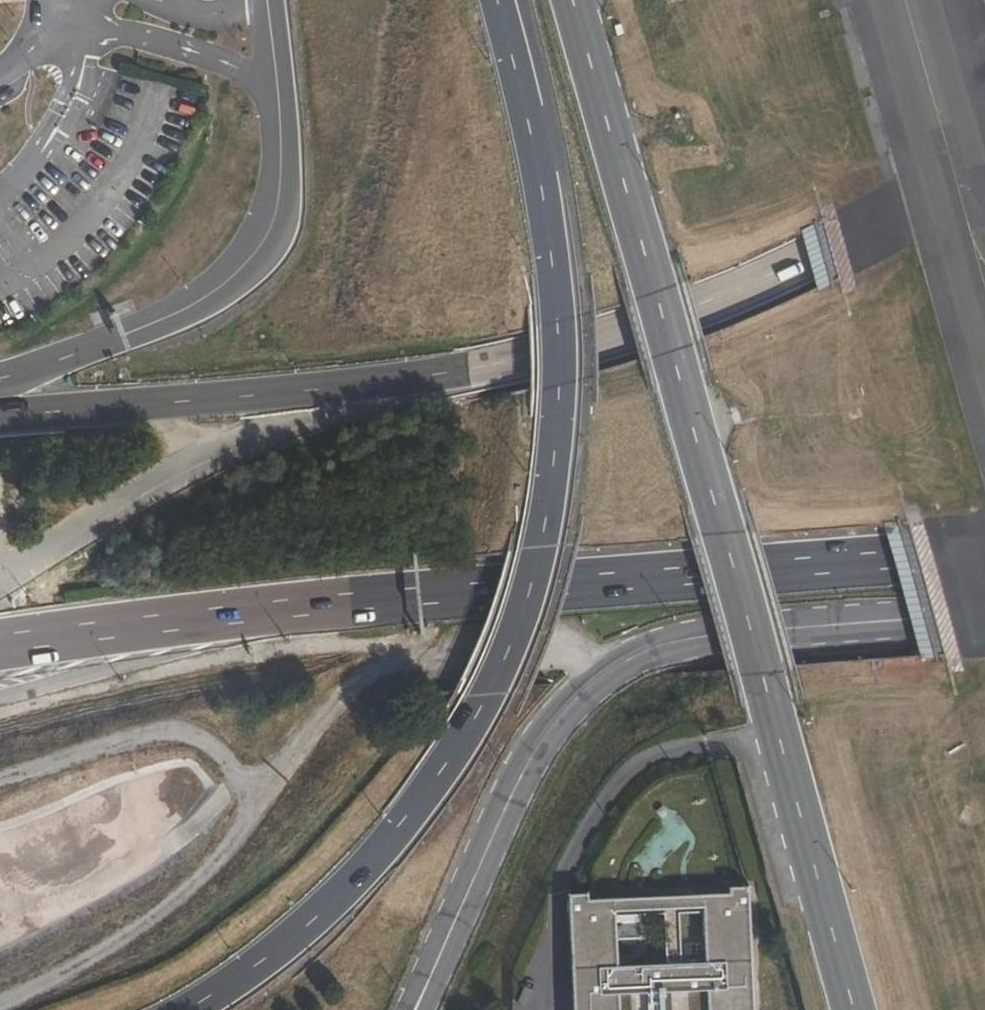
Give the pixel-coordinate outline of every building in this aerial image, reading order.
[(752,1005),(747,889),(727,889),(728,895),(726,896),(586,902),(586,896),(567,896),(572,1009),(618,1009),(617,997),(597,997),(596,969),(616,968),(614,913),(666,911),(678,911),(701,910),(704,965),(724,964),(725,992),(705,993),(706,1009),(752,1009),(752,1005)] [(666,911),(669,966),(681,966),(678,911),(666,911)] [(597,997),(617,997),(640,996),(652,995),(705,993),(725,992),(724,964),(704,965),(681,966),(669,966),(616,968),(596,969),(597,997)] [(640,1009),(652,1009),(652,995),(640,996),(640,1009)]
